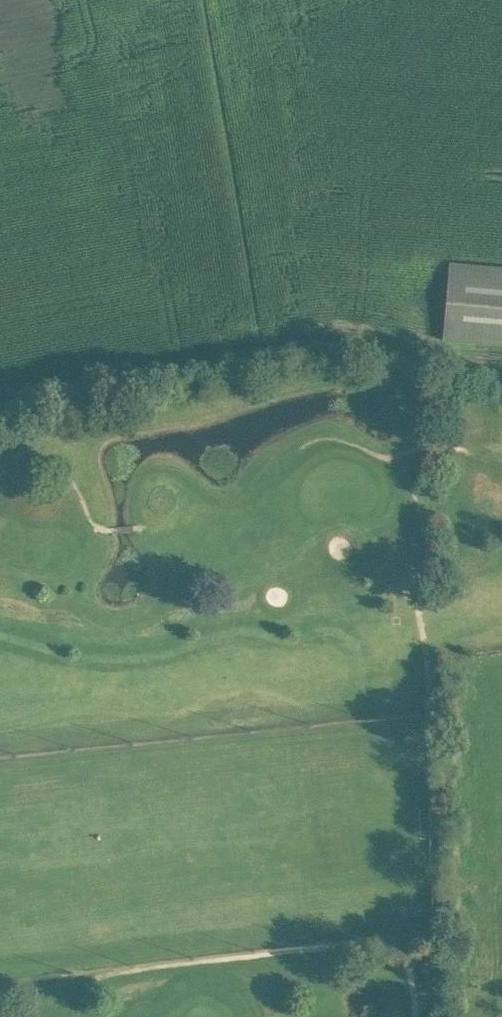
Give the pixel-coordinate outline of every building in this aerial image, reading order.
[(450,261),(444,337),(501,342),(501,266),(450,261)]
